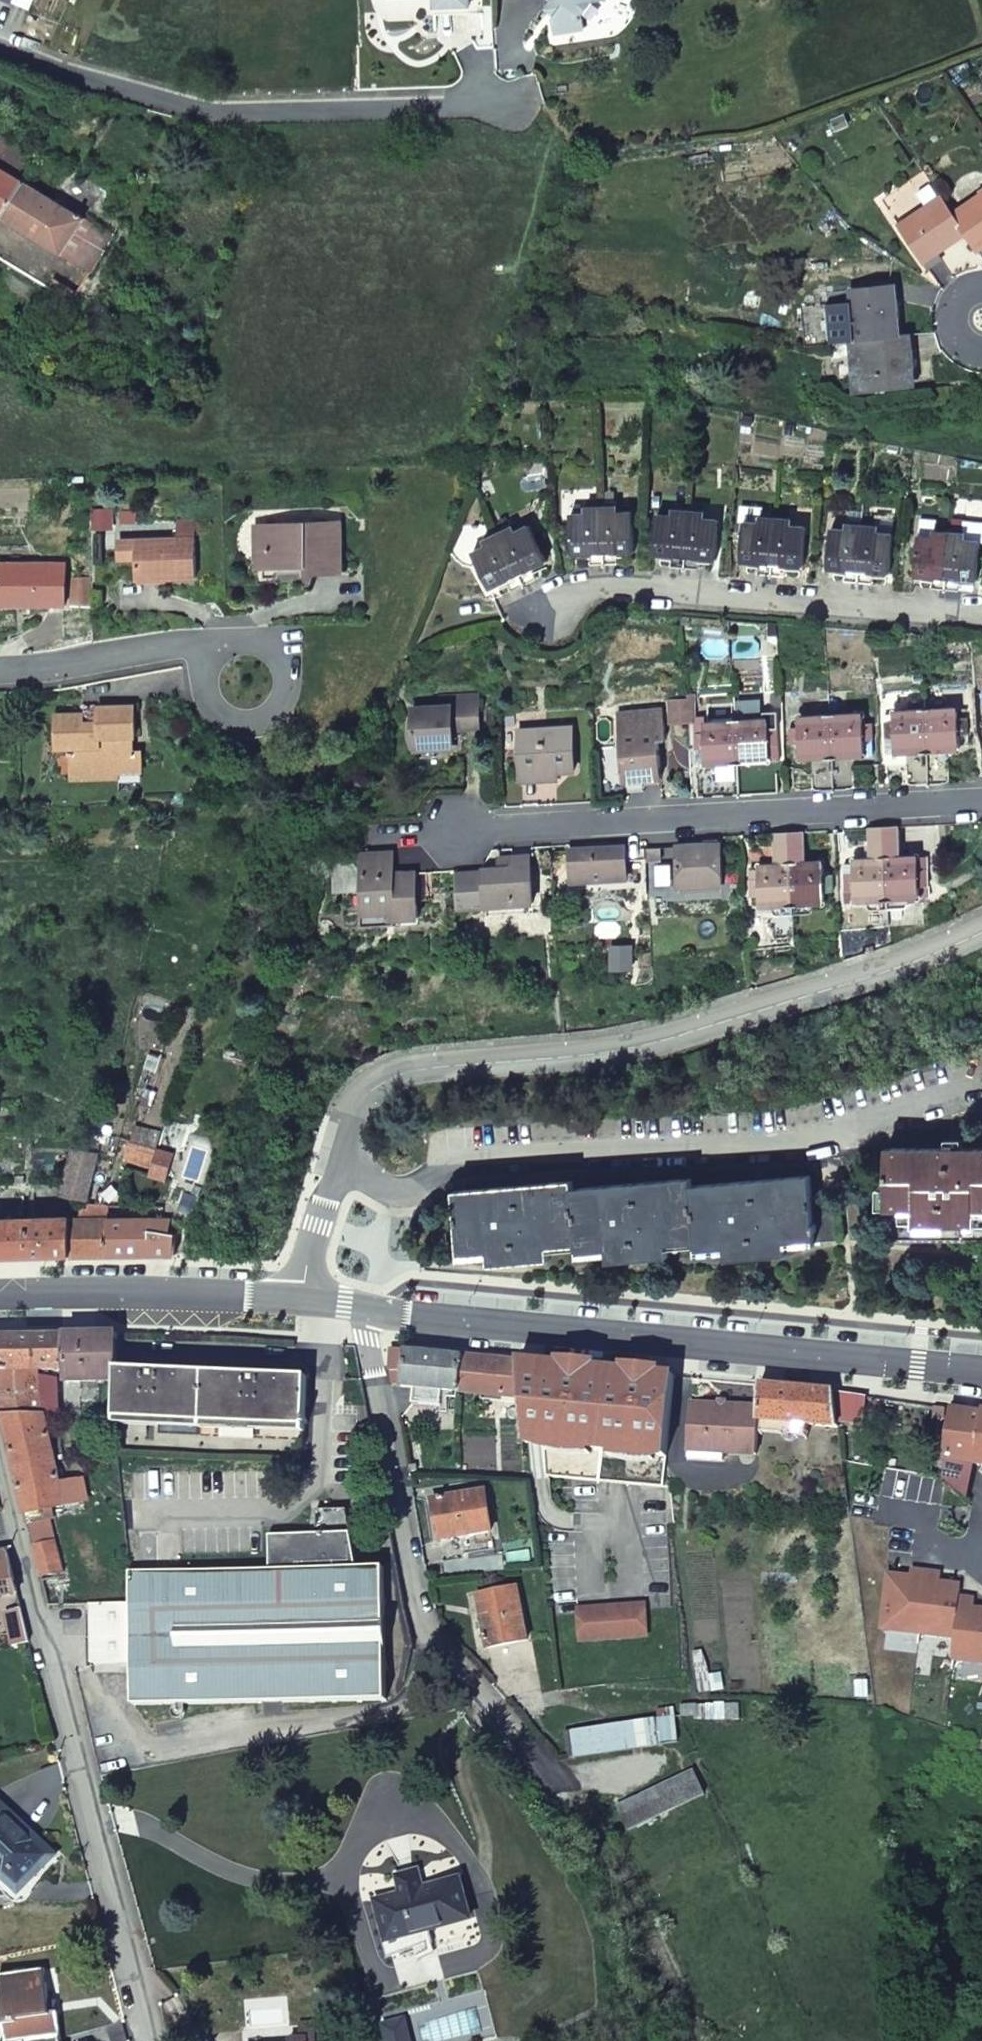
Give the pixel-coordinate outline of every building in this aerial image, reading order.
[(551,3),(559,9),(553,17),(555,31),(585,26),(583,14),(593,0),(553,0),(551,3)] [(435,6),(435,13),(470,12),(470,5),(435,6)] [(3,218),(26,181),(20,177),(30,152),(2,134),(0,137),(0,217),(3,218)] [(26,181),(3,218),(89,276),(112,235),(26,181)] [(964,230),(954,217),(940,195),(926,205),(929,209),(899,229),(920,258),(935,249),(938,254),(952,244),(949,239),(964,230)] [(954,217),(964,230),(975,247),(981,242),(981,198),(954,217)] [(935,249),(920,258),(924,264),(938,254),(935,249)] [(74,301),(79,292),(56,279),(53,283),(49,280),(46,284),(74,301)] [(898,319),(896,301),(891,302),(889,285),(852,288),(855,323),(851,324),(852,340),(868,339),(894,337),(892,320),(898,319)] [(905,335),(894,337),(868,339),(871,371),(866,372),(868,390),(911,386),(909,368),(913,368),(912,351),(907,351),(905,335)] [(616,500),(601,501),(603,564),(616,564),(616,552),(633,552),(633,511),(617,512),(616,500)] [(603,564),(601,501),(586,501),(586,513),(571,513),(572,554),(588,553),(588,565),(603,564)] [(683,567),(689,505),(674,504),(673,514),(657,513),(654,554),(670,555),(670,566),(683,567)] [(761,512),(763,512),(764,506),(741,504),(740,520),(744,521),(759,522),(761,512)] [(704,506),(689,505),(683,567),(698,568),(699,558),(715,559),(719,518),(703,517),(704,506)] [(770,575),(775,514),(763,512),(761,512),(759,522),(744,521),(741,561),(758,563),(757,574),(770,575)] [(135,513),(120,514),(121,524),(135,523),(135,513)] [(790,515),(775,514),(770,575),(785,577),(786,565),(802,567),(805,526),(790,525),(790,515)] [(857,583),(862,521),(847,520),(846,529),(830,528),(827,569),(844,570),(843,581),(857,583)] [(877,522),(862,521),(857,583),(871,584),(872,572),(889,574),(892,533),(876,532),(877,522)] [(963,529),(964,530),(963,539),(979,540),(979,541),(981,542),(981,523),(963,521),(963,529)] [(509,522),(496,528),(524,585),(536,579),(531,569),(546,561),(529,523),(513,531),(509,522)] [(266,547),(267,568),(294,567),(294,563),(304,563),(304,573),(340,572),(339,523),(256,527),(257,547),(266,547)] [(945,590),(949,528),(933,527),(933,537),(918,535),(915,576),(930,577),(929,589),(945,590)] [(524,585),(496,528),(483,535),(487,544),(472,551),(491,589),(507,581),(512,590),(524,585)] [(963,529),(949,528),(945,590),(958,591),(959,580),(975,581),(979,541),(979,540),(963,539),(964,530),(963,529)] [(136,541),(136,580),(195,578),(194,539),(136,541)] [(257,568),(267,568),(266,547),(257,547),(257,568)] [(27,606),(65,606),(66,563),(0,563),(0,599),(27,599),(27,606)] [(92,604),(92,578),(71,578),(71,604),(92,604)] [(411,708),(413,747),(452,745),(451,730),(451,721),(458,720),(459,729),(477,728),(476,696),(438,698),(438,706),(411,708)] [(688,723),(686,701),(669,703),(670,725),(688,723)] [(83,714),(55,715),(56,749),(70,748),(70,752),(65,752),(65,756),(70,756),(71,779),(118,778),(118,772),(141,772),(141,753),(127,753),(126,737),(134,737),(133,707),(98,708),(98,724),(83,725),(83,714)] [(952,708),(938,708),(925,709),(928,782),(950,781),(948,751),(959,750),(959,734),(969,733),(968,717),(958,718),(958,712),(952,708)] [(928,782),(925,709),(898,711),(892,717),(892,721),(883,722),(883,724),(884,738),(893,738),(894,754),(905,753),(907,784),(928,782)] [(616,715),(619,742),(622,782),(643,780),(662,778),(659,742),(665,741),(663,710),(616,715)] [(763,718),(734,720),(714,722),(707,722),(702,726),(703,732),(694,733),(695,749),(696,749),(704,748),(705,764),(717,764),(718,795),(739,794),(779,791),(777,772),(760,773),(759,762),(770,761),(769,745),(779,744),(777,712),(763,712),(763,718)] [(874,739),(873,727),(873,722),(863,723),(863,719),(858,713),(830,715),(834,788),(856,787),(854,756),(865,756),(865,740),(874,739)] [(834,788),(830,715),(801,716),(798,722),(799,726),(789,727),(789,728),(790,744),(799,743),(800,759),(812,759),(814,789),(834,788)] [(451,730),(459,729),(458,720),(451,721),(451,730)] [(517,731),(519,774),(555,772),(572,771),(569,727),(517,731)] [(622,782),(619,742),(613,743),(617,793),(643,791),(643,780),(622,782)] [(770,761),(780,760),(779,744),(769,745),(770,761)] [(452,745),(413,747),(413,754),(452,752),(452,745)] [(700,765),(705,764),(704,748),(696,749),(696,761),(700,765)] [(555,772),(519,774),(520,782),(555,780),(555,772)] [(883,826),(888,898),(920,897),(920,886),(930,886),(929,869),(919,869),(918,861),(912,855),(901,856),(899,825),(883,826)] [(855,900),(888,898),(883,826),(869,827),(870,857),(859,858),(853,865),(853,873),(844,874),(845,891),(855,890),(855,900)] [(789,832),(793,904),(825,902),(824,892),(834,891),(834,874),(824,874),(823,866),(817,860),(806,861),(803,831),(789,832)] [(762,906),(793,904),(789,832),(774,833),(776,863),(764,863),(759,868),(759,879),(749,879),(751,896),(761,895),(762,906)] [(722,844),(679,846),(681,886),(724,884),(722,844)] [(627,861),(626,849),(626,847),(571,850),(573,882),(628,879),(627,861)] [(647,859),(646,848),(626,849),(627,861),(647,859)] [(393,852),(362,854),(364,894),(366,913),(394,911),(395,918),(396,918),(419,917),(416,872),(395,873),(393,852)] [(500,870),(458,872),(460,908),(534,904),(531,856),(513,857),(513,860),(514,869),(500,870)] [(499,860),(500,870),(514,869),(513,860),(499,860)] [(919,869),(929,869),(928,860),(918,861),(919,869)] [(853,865),(844,865),(844,874),(853,873),(853,865)] [(749,879),(759,879),(759,868),(749,869),(749,879)] [(920,897),(930,896),(930,886),(920,886),(920,897)] [(855,890),(845,891),(846,902),(855,901),(855,900),(855,890)] [(364,894),(359,894),(361,927),(396,925),(396,918),(395,918),(394,911),(366,913),(364,894)] [(150,1167),(156,1150),(160,1134),(134,1126),(124,1159),(150,1167)] [(888,1147),(887,1239),(981,1239),(981,1148),(888,1147)] [(72,1149),(64,1183),(61,1196),(84,1201),(95,1154),(72,1149)] [(150,1167),(148,1174),(164,1179),(172,1154),(156,1150),(150,1167)] [(816,1238),(816,1240),(838,1239),(834,1195),(812,1197),(810,1175),(692,1185),(691,1178),(573,1187),(572,1181),(456,1190),(461,1253),(490,1251),(491,1257),(491,1264),(551,1260),(550,1252),(549,1246),(578,1244),(579,1250),(579,1251),(608,1248),(609,1254),(609,1261),(669,1256),(668,1249),(668,1243),(697,1241),(697,1247),(697,1248),(727,1246),(727,1251),(728,1259),(787,1254),(787,1246),(787,1241),(816,1238)] [(186,1190),(192,1194),(195,1189),(189,1185),(186,1190)] [(105,1221),(107,1220),(107,1207),(120,1207),(122,1193),(97,1189),(96,1207),(87,1207),(87,1211),(80,1212),(80,1221),(70,1222),(70,1256),(106,1256),(105,1221)] [(29,1258),(70,1256),(70,1222),(70,1219),(35,1220),(34,1193),(28,1193),(28,1220),(29,1258)] [(159,1218),(187,1231),(191,1220),(161,1214),(159,1218)] [(106,1256),(174,1256),(175,1234),(166,1233),(166,1228),(149,1219),(107,1220),(105,1221),(106,1256)] [(29,1258),(28,1220),(0,1221),(0,1258),(29,1258)] [(816,1244),(816,1240),(816,1238),(787,1241),(787,1246),(816,1244)] [(668,1249),(697,1247),(697,1241),(668,1243),(668,1249)] [(698,1254),(727,1251),(727,1246),(697,1248),(698,1254)] [(579,1257),(609,1254),(608,1248),(579,1251),(579,1257)] [(490,1251),(461,1253),(461,1259),(491,1257),(490,1251)] [(118,1368),(117,1333),(83,1334),(83,1381),(118,1380),(118,1368)] [(83,1381),(83,1334),(20,1336),(0,1337),(0,1397),(32,1395),(29,1376),(20,1376),(19,1370),(68,1370),(69,1381),(83,1381)] [(464,1355),(394,1349),(392,1370),(405,1372),(404,1386),(416,1388),(415,1404),(443,1407),(444,1397),(450,1398),(451,1391),(462,1392),(464,1355)] [(518,1361),(464,1355),(462,1392),(523,1399),(518,1361)] [(676,1376),(518,1361),(523,1399),(529,1443),(544,1445),(547,1475),(667,1488),(676,1376)] [(118,1380),(117,1417),(306,1426),(306,1422),(310,1423),(310,1418),(306,1417),(307,1377),(118,1368),(118,1380)] [(834,1392),(760,1385),(760,1407),(759,1419),(764,1419),(810,1424),(839,1427),(839,1422),(834,1392)] [(59,1411),(58,1398),(51,1398),(53,1389),(42,1388),(42,1394),(32,1395),(0,1397),(0,1399),(27,1513),(64,1504),(44,1413),(59,1411)] [(853,1395),(834,1392),(839,1422),(850,1424),(865,1426),(869,1397),(853,1395)] [(725,1453),(758,1454),(759,1419),(760,1407),(692,1404),(690,1446),(724,1448),(724,1453),(725,1453)] [(948,1408),(936,1407),(935,1418),(946,1419),(948,1408)] [(956,1409),(949,1459),(979,1463),(981,1432),(981,1412),(966,1410),(956,1409)] [(810,1424),(764,1419),(763,1433),(808,1438),(810,1424)] [(725,1461),(725,1453),(724,1453),(724,1448),(690,1446),(690,1459),(725,1461)] [(487,1491),(432,1499),(438,1539),(493,1531),(487,1491)] [(133,1571),(133,1602),(134,1661),(135,1703),(387,1698),(385,1566),(358,1566),(347,1508),(318,1509),(318,1533),(271,1534),(271,1568),(133,1571)] [(29,1522),(42,1576),(64,1571),(51,1516),(29,1522)] [(12,1648),(30,1644),(8,1555),(0,1556),(0,1639),(10,1637),(12,1648)] [(885,1631),(921,1634),(927,1574),(913,1572),(912,1584),(911,1589),(905,1588),(901,1583),(890,1582),(885,1631)] [(927,1574),(921,1634),(957,1638),(961,1599),(962,1589),(952,1588),(947,1593),(941,1592),(942,1587),(943,1575),(927,1574)] [(518,1587),(478,1594),(488,1648),(528,1640),(518,1587)] [(981,1663),(981,1617),(981,1618),(975,1618),(976,1613),(977,1601),(961,1599),(957,1638),(954,1661),(981,1663)] [(134,1661),(133,1602),(91,1603),(92,1662),(134,1661)] [(650,1610),(581,1614),(583,1642),(652,1638),(650,1610)] [(697,1704),(681,1705),(682,1717),(698,1716),(697,1704)] [(679,1742),(675,1717),(661,1719),(664,1744),(679,1742)] [(656,1718),(572,1730),(575,1756),(659,1745),(656,1718)] [(617,1804),(629,1829),(706,1794),(695,1769),(617,1804)] [(19,1893),(53,1857),(0,1806),(0,1874),(19,1893)] [(394,1954),(433,1939),(431,1927),(471,1917),(461,1878),(424,1888),(419,1871),(400,1876),(405,1894),(380,1900),(394,1954)] [(48,2003),(44,1972),(0,1979),(0,1994),(7,2040),(61,2040),(57,2015),(50,2016),(48,2003)] [(56,2001),(48,2003),(50,2016),(57,2015),(56,2001)]
